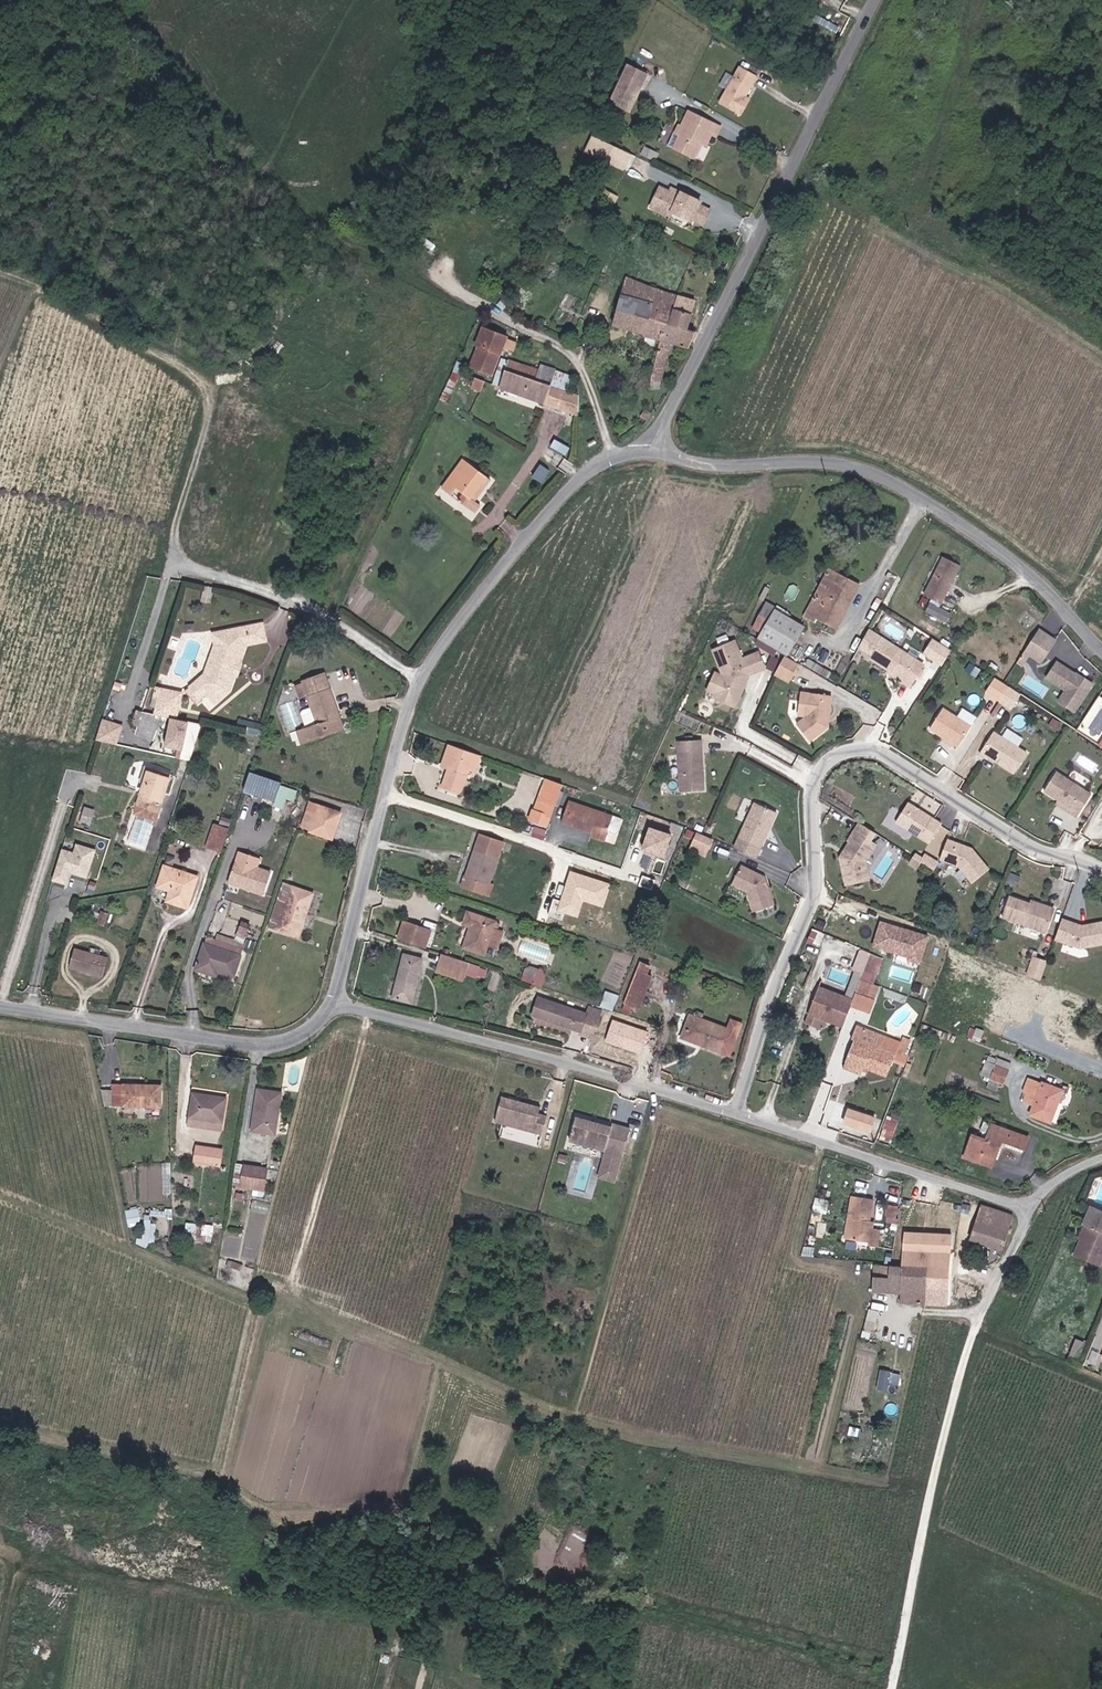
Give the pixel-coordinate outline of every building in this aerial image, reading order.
[(629,111),(647,73),(629,62),(610,101),(629,111)] [(741,116),(747,104),(743,101),(745,97),(757,76),(739,67),(719,104),(741,116)] [(703,138),(708,141),(711,134),(716,137),(721,127),(688,112),(681,127),(684,128),(675,149),(694,158),(701,143),(703,138)] [(669,146),(675,149),(684,128),(681,127),(679,126),(669,146)] [(600,160),(628,171),(636,151),(593,134),(578,170),(583,172),(587,163),(597,167),(600,160)] [(700,202),(681,192),(679,197),(670,192),(661,188),(649,211),(668,220),(670,216),(689,225),(690,223),(696,210),(700,202)] [(679,197),(681,192),(672,188),(670,192),(679,197)] [(707,215),(696,210),(690,223),(701,229),(707,215)] [(687,330),(692,314),(685,312),(689,299),(667,293),(626,276),(613,327),(646,335),(657,340),(661,342),(667,320),(680,325),(675,345),(689,349),(696,333),(687,330)] [(696,301),(689,299),(685,312),(692,314),(696,301)] [(670,344),(675,345),(680,325),(667,320),(661,342),(649,387),(659,389),(670,344)] [(483,328),(475,345),(478,346),(470,367),(491,375),(506,337),(483,328)] [(657,340),(646,335),(642,346),(654,349),(657,340)] [(512,336),(507,346),(515,349),(520,340),(512,336)] [(508,360),(505,369),(535,380),(539,370),(508,360)] [(459,378),(461,372),(454,369),(440,396),(447,400),(452,390),(454,390),(459,378)] [(499,387),(579,414),(579,396),(550,386),(550,385),(535,380),(505,369),(499,387)] [(562,384),(566,371),(559,369),(555,381),(562,384)] [(467,374),(461,372),(459,378),(465,381),(467,374)] [(483,389),(486,378),(475,376),(473,387),(483,389)] [(640,417),(648,422),(652,417),(643,411),(640,417)] [(461,472),(457,468),(441,489),(451,496),(457,489),(465,495),(460,502),(474,513),(480,505),(471,498),(480,486),(483,488),(490,479),(468,463),(461,472)] [(543,480),(552,469),(543,463),(535,474),(543,480)] [(941,604),(960,565),(943,557),(924,595),(941,604)] [(829,570),(814,597),(824,603),(834,585),(854,595),(859,585),(829,570)] [(837,628),(854,595),(834,585),(824,603),(814,597),(803,618),(814,623),(817,617),(837,628)] [(926,611),(947,622),(951,614),(930,603),(926,611)] [(770,622),(759,616),(753,628),(761,633),(757,639),(789,657),(805,626),(775,610),(770,622)] [(263,623),(218,633),(220,647),(217,657),(219,660),(216,667),(213,669),(209,680),(195,692),(201,700),(207,694),(216,704),(230,693),(232,685),(235,677),(235,673),(232,671),(233,667),(237,668),(240,664),(240,663),(246,646),(266,641),(263,623)] [(1017,661),(1036,674),(1060,637),(1041,625),(1017,661)] [(220,647),(218,633),(214,634),(216,645),(206,676),(191,688),(195,692),(209,680),(213,669),(216,667),(219,660),(217,657),(220,647)] [(884,639),(872,657),(890,669),(903,678),(901,680),(909,686),(923,664),(884,639)] [(952,650),(934,639),(925,653),(943,665),(952,650)] [(715,697),(736,706),(750,676),(749,675),(766,668),(760,652),(743,659),(736,641),(715,649),(725,676),(724,677),(717,673),(709,690),(717,693),(715,697)] [(767,667),(774,670),(780,658),(773,654),(767,667)] [(785,657),(777,672),(791,680),(799,665),(785,657)] [(1066,691),(1059,702),(1075,712),(1093,684),(1077,674),(1077,675),(1057,662),(1047,678),(1062,688),(1064,684),(1069,687),(1066,691)] [(235,673),(235,677),(238,677),(242,665),(240,664),(237,668),(233,667),(232,671),(235,673)] [(901,680),(903,678),(890,669),(888,671),(901,680)] [(305,728),(297,730),(301,739),(303,745),(342,731),(337,717),(340,716),(324,672),(301,681),(302,682),(307,696),(311,708),(317,724),(305,728)] [(791,680),(777,672),(776,675),(790,682),(791,680)] [(302,682),(294,685),(299,699),(307,696),(302,682)] [(1009,687),(1000,701),(1011,708),(1020,695),(1009,687)] [(179,693),(156,688),(155,696),(160,697),(178,701),(179,693)] [(801,691),(792,691),(791,711),(800,711),(801,691)] [(811,739),(828,725),(832,694),(811,691),(808,714),(797,723),(811,739)] [(178,701),(160,697),(156,715),(172,718),(174,718),(178,701)] [(298,725),(298,705),(279,705),(279,725),(298,725)] [(311,708),(299,712),(305,728),(317,724),(311,708)] [(971,726),(943,708),(930,728),(958,746),(971,726)] [(159,724),(157,729),(168,733),(172,718),(156,715),(143,712),(141,719),(159,724)] [(177,755),(191,759),(202,722),(175,714),(167,744),(179,748),(177,755)] [(104,716),(98,738),(120,744),(126,722),(104,716)] [(159,724),(141,719),(136,735),(154,741),(157,729),(159,724)] [(301,739),(297,730),(290,733),(293,742),(301,739)] [(1027,754),(994,733),(980,754),(988,759),(989,757),(1015,773),(1027,754)] [(700,740),(678,741),(681,791),(703,789),(700,740)] [(480,755),(449,745),(441,767),(451,770),(449,774),(447,773),(441,788),(460,794),(467,774),(473,776),(480,755)] [(276,804),(285,807),(288,798),(295,800),(300,786),(252,770),(246,789),(277,800),(276,804)] [(171,775),(157,771),(156,774),(146,771),(142,781),(148,783),(145,793),(142,792),(138,804),(160,811),(171,775)] [(1092,795),(1057,772),(1045,791),(1060,801),(1072,808),(1070,812),(1078,817),(1092,795)] [(552,816),(563,784),(545,778),(534,810),(552,816)] [(561,823),(591,833),(589,837),(604,842),(613,816),(568,801),(561,823)] [(1072,808),(1060,801),(1058,804),(1070,812),(1072,808)] [(759,845),(775,812),(754,802),(738,835),(759,845)] [(941,824),(908,803),(896,822),(929,843),(941,824)] [(160,811),(138,804),(135,813),(157,819),(160,811)] [(313,825),(311,831),(332,838),(340,814),(310,804),(304,822),(313,825)] [(91,824),(96,808),(86,805),(81,821),(91,824)] [(548,826),(552,816),(534,810),(532,809),(529,819),(548,826)] [(620,829),(622,816),(614,815),(612,828),(620,829)] [(206,846),(221,850),(228,826),(214,822),(206,846)] [(302,828),(311,831),(313,825),(304,822),(302,828)] [(669,857),(678,833),(655,823),(645,847),(669,857)] [(875,833),(860,823),(849,840),(851,841),(841,858),(847,885),(869,880),(865,863),(871,854),(865,850),(870,841),(875,833)] [(711,838),(696,832),(691,845),(707,851),(711,838)] [(503,842),(479,834),(462,887),(489,896),(493,886),(489,885),(503,842)] [(972,849),(948,840),(940,859),(960,867),(973,883),(989,869),(972,849)] [(69,884),(73,872),(89,877),(98,847),(78,841),(75,849),(63,846),(53,878),(69,884)] [(876,845),(870,841),(865,850),(871,854),(876,845)] [(707,851),(691,845),(689,849),(705,855),(707,851)] [(917,850),(910,863),(919,868),(925,855),(917,850)] [(238,851),(228,882),(263,894),(271,872),(256,867),(259,858),(238,851)] [(922,862),(934,870),(939,863),(926,855),(922,862)] [(740,864),(732,883),(748,890),(754,909),(773,903),(764,874),(740,864)] [(157,887),(170,891),(166,902),(188,909),(198,877),(164,866),(157,887)] [(270,926),(277,929),(293,888),(285,885),(270,926)] [(293,888),(277,929),(297,936),(312,894),(293,887),(293,888)] [(1011,896),(1003,916),(1046,932),(1055,909),(1038,902),(1037,906),(1031,903),(1011,896)] [(97,924),(104,926),(109,912),(102,910),(97,924)] [(463,924),(470,927),(463,947),(484,954),(495,922),(468,912),(463,924)] [(922,962),(932,934),(883,918),(873,945),(922,962)] [(1062,919),(1055,939),(1080,948),(1101,944),(1101,923),(1082,927),(1062,919)] [(401,922),(396,939),(422,947),(427,931),(401,922)] [(206,944),(240,955),(242,949),(208,937),(206,944)] [(195,970),(214,976),(215,971),(218,972),(234,977),(242,956),(240,955),(206,944),(204,943),(195,970)] [(539,956),(541,945),(524,943),(522,954),(539,956)] [(70,967),(104,976),(109,957),(75,948),(70,967)] [(392,998),(410,1002),(421,959),(403,954),(392,998)] [(479,966),(442,954),(436,971),(462,980),(464,973),(475,977),(479,966)] [(1041,981),(1047,962),(1034,957),(1027,976),(1041,981)] [(522,979),(541,984),(546,968),(526,963),(522,979)] [(641,1005),(645,996),(652,977),(647,974),(650,967),(641,963),(625,1003),(639,1009),(641,1005)] [(888,971),(896,975),(899,969),(891,966),(888,971)] [(844,997),(852,1001),(855,992),(860,979),(862,974),(854,971),(844,997)] [(860,979),(855,992),(866,997),(872,984),(860,979)] [(809,1015),(842,1027),(852,1001),(844,997),(819,988),(809,1015)] [(614,1006),(617,993),(607,990),(604,1004),(614,1006)] [(653,1000),(645,996),(641,1005),(650,1008),(653,1000)] [(581,1033),(587,1014),(538,997),(532,1016),(581,1033)] [(589,1008),(587,1014),(581,1033),(580,1035),(592,1039),(601,1011),(589,1008)] [(611,1027),(623,1030),(625,1025),(630,1026),(630,1027),(632,1028),(634,1023),(626,1021),(627,1019),(615,1015),(611,1027)] [(691,1034),(697,1018),(690,1015),(681,1038),(708,1047),(710,1041),(691,1034)] [(710,1041),(708,1047),(720,1052),(728,1030),(697,1018),(691,1034),(710,1041)] [(854,1040),(846,1061),(864,1068),(886,1077),(895,1055),(881,1049),(885,1037),(856,1026),(851,1039),(854,1040)] [(897,1052),(905,1056),(909,1047),(900,1043),(897,1052)] [(998,1058),(995,1064),(1009,1070),(1011,1064),(998,1058)] [(864,1068),(846,1061),(843,1068),(861,1075),(864,1068)] [(1003,1084),(1009,1070),(995,1064),(990,1079),(1003,1084)] [(1028,1079),(1024,1092),(1026,1093),(1022,1102),(1033,1106),(1029,1115),(1051,1122),(1062,1091),(1028,1079)] [(160,1107),(161,1086),(113,1085),(113,1105),(160,1107)] [(257,1090),(251,1131),(274,1134),(281,1093),(257,1090)] [(193,1093),(190,1117),(222,1122),(225,1098),(193,1093)] [(499,1120),(541,1132),(542,1132),(546,1114),(538,1112),(540,1105),(501,1094),(494,1119),(499,1120)] [(852,1105),(846,1121),(874,1132),(880,1115),(852,1105)] [(612,1125),(576,1115),(569,1138),(605,1148),(598,1170),(615,1175),(629,1126),(612,1121),(612,1125)] [(222,1122),(190,1117),(188,1125),(220,1130),(222,1122)] [(538,1145),(541,1132),(499,1120),(496,1134),(538,1145)] [(988,1134),(992,1125),(983,1122),(980,1131),(988,1134)] [(1028,1138),(992,1125),(988,1134),(986,1140),(972,1135),(964,1158),(991,1168),(994,1160),(1001,1141),(1024,1150),(1028,1138)] [(878,1139),(890,1144),(893,1135),(882,1131),(878,1139)] [(1023,1154),(1024,1150),(1001,1141),(994,1160),(998,1161),(1004,1147),(1023,1154)] [(194,1162),(220,1166),(222,1149),(197,1146),(194,1162)] [(245,1166),(242,1186),(263,1190),(266,1170),(245,1166)] [(872,1191),(874,1180),(854,1175),(851,1186),(872,1191)] [(852,1219),(849,1240),(868,1243),(868,1246),(877,1247),(879,1230),(872,1229),(873,1222),(869,1222),(872,1200),(852,1197),(848,1219),(852,1219)] [(888,1206),(887,1218),(896,1219),(897,1207),(888,1206)] [(969,1239),(1002,1251),(1012,1217),(980,1206),(969,1239)] [(1090,1206),(1083,1223),(1087,1224),(1074,1254),(1098,1265),(1101,1257),(1101,1212),(1090,1206)] [(145,1242),(156,1242),(155,1220),(144,1221),(145,1242)] [(213,1241),(214,1223),(187,1221),(186,1239),(213,1241)] [(904,1233),(901,1266),(927,1268),(925,1304),(947,1306),(951,1236),(904,1233)] [(927,1268),(901,1266),(872,1265),(871,1292),(900,1294),(899,1303),(925,1304),(927,1268)] [(868,1310),(862,1336),(862,1337),(865,1338),(867,1332),(873,1333),(878,1313),(868,1310)] [(1077,1339),(1069,1356),(1077,1359),(1085,1343),(1077,1339)] [(879,1388),(891,1389),(891,1382),(901,1383),(902,1370),(880,1369),(879,1388)]
